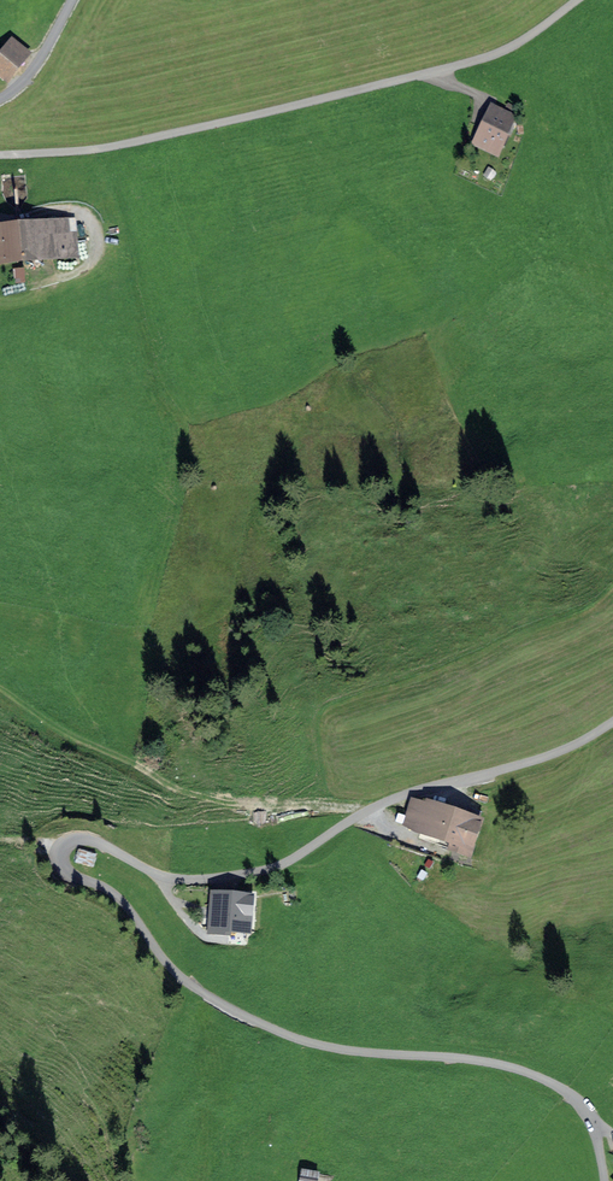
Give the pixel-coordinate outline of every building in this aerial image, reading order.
[(0,68),(0,73),(11,81),(30,56),(17,46),(0,68)] [(516,119),(495,109),(476,150),(498,160),(516,119)] [(72,256),(70,229),(0,232),(0,259),(72,256)] [(15,281),(27,281),(27,268),(15,267),(15,281)] [(475,826),(418,806),(411,827),(468,847),(475,826)] [(249,902),(215,902),(215,930),(249,930),(249,902)]
